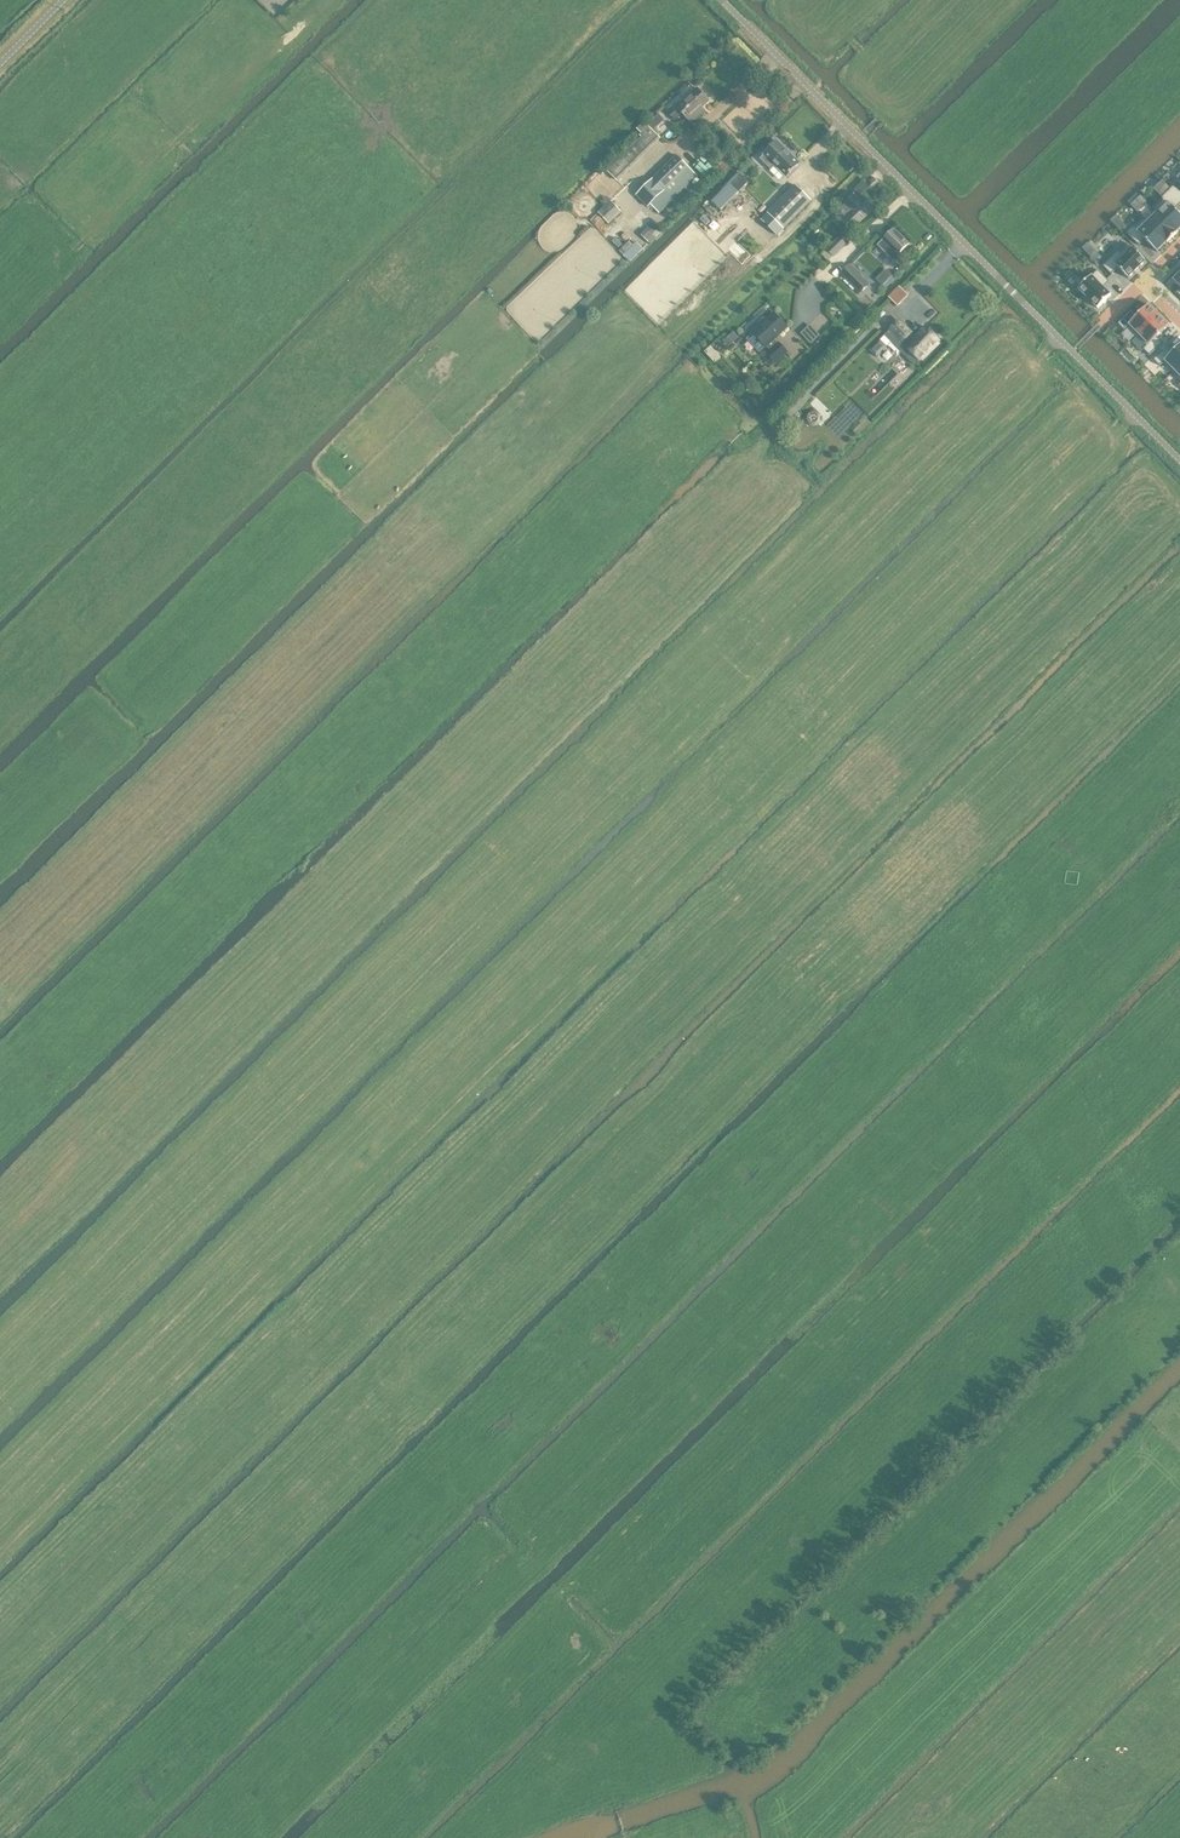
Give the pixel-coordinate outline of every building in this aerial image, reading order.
[(691,123),(694,121),(701,115),(697,111),(708,101),(697,89),(677,107),(675,105),(667,113),(673,119),(681,112),(691,123)] [(633,146),(641,155),(660,136),(644,121),(637,129),(642,133),(641,134),(643,136),(633,146)] [(791,172),(800,164),(792,156),(793,156),(786,149),(785,149),(778,142),(764,155),(765,155),(760,159),(771,170),(776,166),(787,177),(789,174),(790,175),(792,173),(791,172)] [(620,177),(641,155),(633,146),(611,169),(620,177)] [(696,176),(693,173),(676,156),(653,178),(654,179),(637,195),(647,206),(664,190),(665,191),(676,180),(684,188),(696,176)] [(768,213),(784,229),(811,201),(795,185),(768,213)] [(1173,186),(1168,191),(1179,203),(1179,193),(1173,186)] [(1153,209),(1155,211),(1155,210),(1177,232),(1177,231),(1179,229),(1179,215),(1175,210),(1179,205),(1179,203),(1168,191),(1163,197),(1162,198),(1163,199),(1154,208),(1153,209)] [(874,209),(865,200),(862,203),(854,195),(844,204),(845,205),(837,213),(843,220),(842,222),(851,231),(874,209)] [(609,224),(621,212),(611,201),(598,213),(609,224)] [(1146,220),(1167,242),(1167,243),(1178,232),(1177,231),(1177,232),(1155,210),(1155,211),(1146,220)] [(1115,216),(1110,222),(1121,233),(1126,227),(1115,216)] [(1133,226),(1127,233),(1139,245),(1145,240),(1157,252),(1158,251),(1157,251),(1167,242),(1146,220),(1144,218),(1143,219),(1134,227),(1133,226)] [(657,239),(656,239),(662,232),(653,223),(641,235),(651,245),(657,239)] [(901,252),(909,244),(894,229),(885,237),(878,245),(898,264),(905,256),(901,252)] [(1088,243),(1082,248),(1097,263),(1103,258),(1088,243)] [(1118,251),(1103,266),(1111,274),(1118,268),(1128,278),(1146,261),(1129,244),(1120,253),(1118,251)] [(860,294),(869,284),(850,264),(840,274),(860,294)] [(1092,276),(1079,289),(1086,296),(1084,297),(1091,305),(1093,303),(1098,308),(1111,295),(1103,288),(1109,282),(1098,270),(1092,276)] [(889,297),(898,306),(908,296),(900,287),(889,297)] [(1131,311),(1118,324),(1125,330),(1128,327),(1137,337),(1159,315),(1149,305),(1137,317),(1131,311)] [(753,333),(746,339),(759,354),(766,347),(767,346),(771,351),(767,354),(776,363),(787,352),(779,343),(778,344),(774,340),(787,327),(774,313),(767,320),(764,318),(759,323),(761,326),(753,333)] [(1159,315),(1137,337),(1147,346),(1144,349),(1150,356),(1163,343),(1157,337),(1169,325),(1168,325),(1159,315)] [(891,329),(884,335),(914,365),(919,360),(922,358),(923,359),(931,352),(930,350),(939,341),(926,327),(915,337),(899,321),(891,329)] [(810,325),(805,329),(815,340),(820,335),(810,325)] [(875,344),(870,349),(877,357),(883,351),(875,344)] [(1154,360),(1160,366),(1163,363),(1173,373),(1179,365),(1179,345),(1172,353),(1167,347),(1154,360)]
